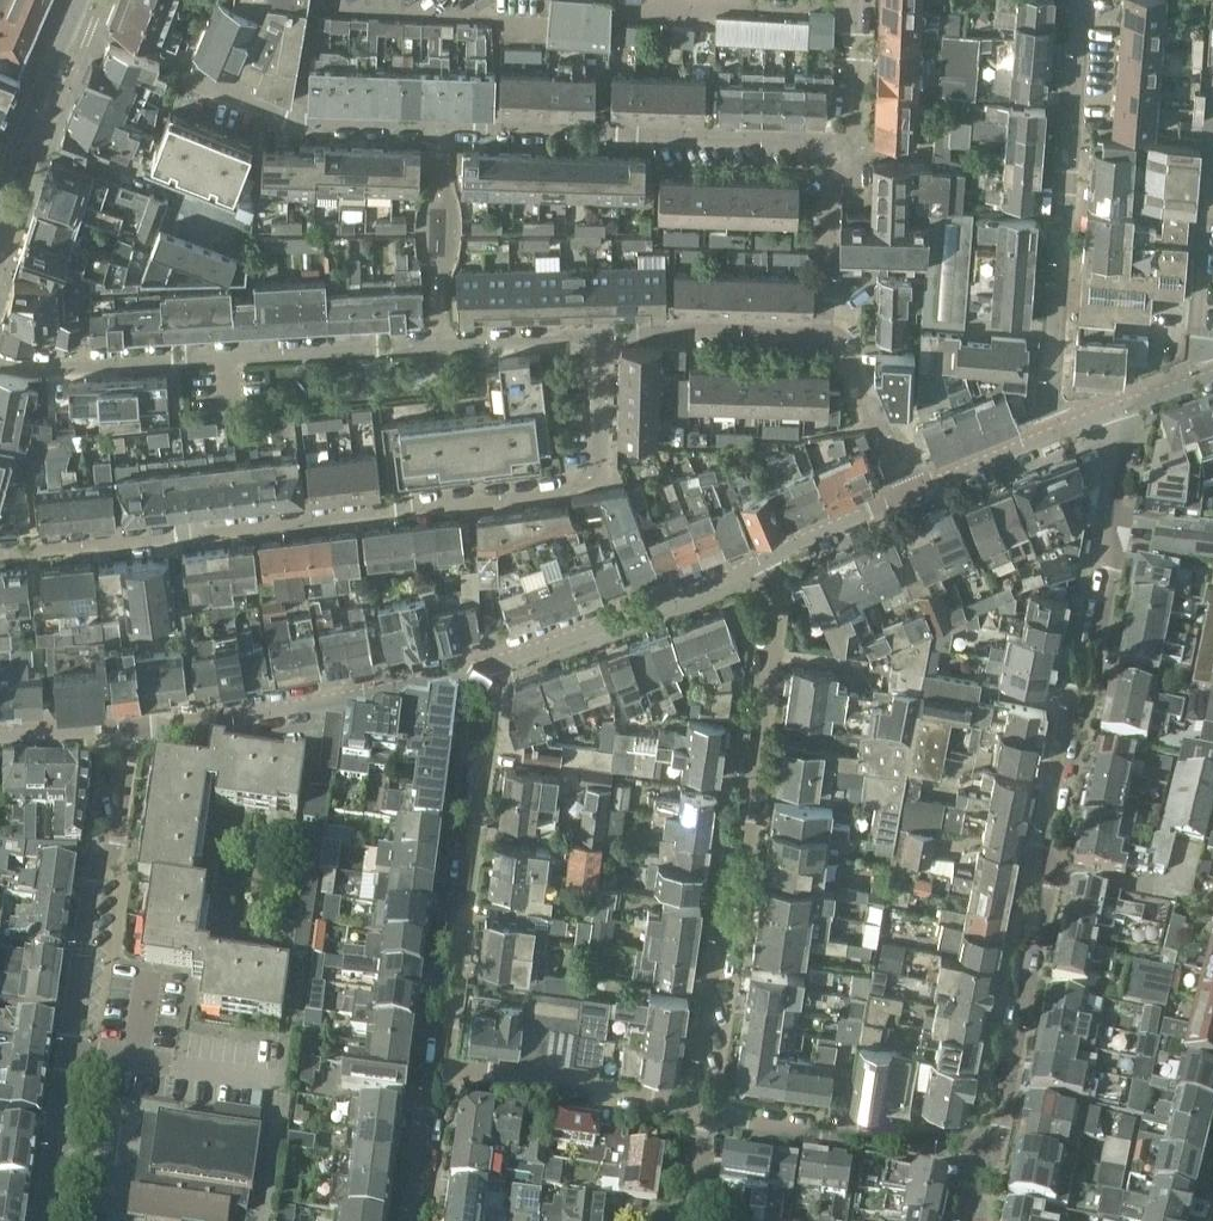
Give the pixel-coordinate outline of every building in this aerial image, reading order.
[(18,73),(50,0),(0,0),(0,65),(18,73)] [(121,0),(119,0),(111,22),(176,47),(183,30),(169,25),(171,19),(121,0)] [(185,0),(121,0),(171,19),(176,8),(190,13),(194,3),(185,0)] [(195,52),(240,71),(263,18),(234,6),(220,0),(217,0),(195,52)] [(234,6),(263,18),(240,71),(258,78),(255,85),(291,100),(308,1),(311,1),(311,0),(310,0),(220,0),(234,6)] [(593,0),(551,0),(547,40),(554,41),(554,39),(584,42),(584,44),(588,44),(589,43),(593,0)] [(612,1),(612,0),(593,0),(589,43),(588,44),(595,45),(610,46),(612,1)] [(881,20),(939,22),(940,11),(925,10),(925,9),(920,9),(921,0),(882,0),(881,20)] [(1053,19),(1055,0),(997,0),(996,7),(1017,9),(1017,17),(1053,19)] [(1123,18),(1164,22),(1165,4),(1189,5),(1189,0),(1124,0),(1123,18)] [(1015,41),(1051,44),(1053,19),(1017,17),(1017,9),(996,7),(995,22),(1015,24),(1014,38),(1015,38),(1015,41)] [(945,11),(943,32),(959,33),(960,12),(945,11)] [(810,12),(810,21),(809,40),(833,42),(833,31),(834,14),(810,12)] [(716,15),(716,28),(715,41),(744,43),(745,17),(716,15)] [(331,17),(320,16),(318,26),(330,28),(331,17)] [(349,18),(331,17),(330,28),(349,30),(349,25),(349,18)] [(767,18),(745,17),(744,43),(744,51),(751,52),(752,43),(766,44),(767,18)] [(787,20),(767,18),(766,44),(786,45),(787,20)] [(1164,22),(1123,18),(1120,45),(1162,48),(1164,22)] [(377,67),(378,31),(386,31),(387,20),(369,19),(369,25),(369,33),(369,95),(364,95),(364,107),(383,108),(385,67),(377,67)] [(387,20),(386,31),(386,34),(401,34),(401,31),(401,21),(387,20)] [(810,21),(787,20),(786,45),(809,46),(809,40),(810,21)] [(939,22),(881,20),(880,44),(919,45),(919,33),(925,33),(925,32),(938,32),(939,22)] [(401,31),(421,32),(421,22),(401,21),(401,31)] [(421,22),(421,32),(420,57),(418,109),(437,110),(438,48),(439,33),(439,23),(428,23),(421,22)] [(454,34),(454,24),(439,23),(439,33),(454,34)] [(457,110),(475,111),(477,35),(478,26),(458,24),(458,35),(467,36),(466,70),(458,69),(457,110)] [(637,42),(638,24),(627,24),(626,41),(637,42)] [(648,25),(638,24),(637,42),(647,43),(648,25)] [(683,44),(684,27),(673,26),(672,44),(683,44)] [(694,27),(684,27),(683,44),(693,45),(694,27)] [(938,92),(955,93),(976,95),(981,48),(982,35),(959,33),(943,32),(938,92)] [(357,67),(348,67),(346,107),(364,107),(364,95),(369,95),(369,33),(360,33),(360,51),(357,51),(357,67)] [(477,35),(475,111),(494,111),(495,71),(486,70),(486,47),(486,35),(477,35)] [(994,36),(982,35),(981,48),(993,49),(994,36)] [(1203,52),(1204,36),(1193,36),(1192,51),(1203,52)] [(997,63),(1049,67),(1051,44),(1015,41),(1015,38),(1014,38),(1013,50),(998,49),(997,63)] [(101,64),(138,78),(157,85),(163,88),(167,78),(155,73),(160,62),(110,43),(101,64)] [(919,45),(880,44),(879,66),(878,66),(878,68),(935,69),(936,58),(918,57),(919,45)] [(1120,45),(1118,74),(1159,77),(1162,48),(1120,45)] [(437,110),(457,110),(458,69),(450,69),(450,48),(438,48),(437,110)] [(506,58),(525,58),(525,49),(506,48),(506,58)] [(309,106),(328,106),(330,50),(320,49),(320,56),(313,56),(311,66),(310,66),(309,106)] [(541,49),(525,49),(525,58),(541,59),(541,49)] [(348,55),(337,50),(330,50),(328,106),(346,107),(348,67),(348,55)] [(400,108),(401,51),(393,51),(393,67),(385,67),(383,108),(400,108)] [(412,51),(401,51),(400,108),(418,109),(420,57),(412,57),(412,51)] [(1192,51),(1192,64),(1202,65),(1203,52),(1192,51)] [(85,81),(158,110),(159,104),(146,98),(150,88),(155,90),(157,85),(138,78),(101,64),(93,61),(92,62),(89,67),(86,73),(85,79),(84,80),(85,80),(85,81)] [(548,74),(547,112),(572,113),(574,62),(559,61),(558,75),(548,74)] [(574,62),(572,113),(595,113),(596,75),(585,74),(585,62),(574,62)] [(1047,92),(1049,67),(997,63),(995,88),(1047,92)] [(11,97),(21,74),(18,73),(0,65),(0,92),(11,97)] [(935,69),(878,68),(877,91),(917,93),(918,80),(934,80),(935,69)] [(730,69),(720,69),(719,78),(719,92),(720,92),(720,118),(721,118),(741,118),(743,81),(730,81),(730,69)] [(743,70),(743,81),(741,118),(763,119),(764,72),(765,73),(765,71),(743,70)] [(764,72),(763,119),(783,120),(785,81),(784,81),(785,72),(765,71),(765,73),(764,72)] [(500,73),(500,110),(524,111),(525,74),(500,73)] [(785,81),(783,120),(804,120),(806,73),(796,73),(796,81),(785,81)] [(833,74),(806,73),(804,120),(825,121),(826,85),(833,85),(833,74)] [(525,74),(524,111),(547,112),(548,74),(525,74)] [(1118,74),(1115,101),(1157,104),(1159,77),(1118,74)] [(612,75),(611,114),(635,115),(636,76),(612,75)] [(636,76),(635,115),(658,115),(659,77),(636,76)] [(659,77),(658,115),(681,116),(682,77),(659,77)] [(682,77),(681,116),(705,117),(706,78),(682,77)] [(155,126),(158,110),(85,81),(76,102),(122,119),(122,120),(126,110),(138,115),(140,108),(143,109),(139,119),(155,126)] [(917,93),(877,91),(878,91),(877,115),(931,117),(931,104),(917,104),(917,93)] [(11,97),(0,92),(0,119),(1,119),(2,119),(11,97)] [(954,117),(955,93),(938,92),(936,116),(954,117)] [(1195,92),(1194,107),(1205,108),(1206,93),(1195,92)] [(1157,104),(1115,101),(1113,129),(1154,132),(1157,104)] [(122,119),(76,102),(68,123),(134,148),(138,138),(150,142),(154,132),(122,120),(122,119)] [(986,104),(985,118),(1009,120),(1008,129),(1044,132),(1046,109),(986,104)] [(1193,120),(1203,121),(1205,108),(1194,107),(1193,120)] [(250,206),(254,196),(249,194),(239,191),(235,189),(253,143),(235,136),(212,127),(187,117),(171,111),(161,135),(152,159),(153,159),(152,163),(150,162),(150,161),(150,160),(150,159),(150,158),(149,158),(149,157),(148,157),(147,156),(146,156),(145,156),(144,156),(144,157),(143,157),(143,158),(142,158),(142,159),(142,160),(142,161),(142,162),(142,163),(143,163),(143,164),(144,164),(145,165),(179,178),(206,189),(236,201),(250,206)] [(931,117),(877,115),(876,139),(914,140),(915,128),(930,129),(931,117)] [(970,143),(971,134),(972,119),(954,117),(936,116),(935,129),(935,138),(934,143),(935,144),(934,149),(950,155),(951,142),(970,143)] [(972,119),(971,134),(1007,137),(1006,153),(1042,156),(1044,132),(1008,129),(1009,120),(985,118),(985,120),(972,119)] [(134,148),(68,123),(67,122),(60,142),(62,143),(61,145),(81,149),(108,152),(129,160),(134,148)] [(1091,181),(1139,186),(1143,143),(1095,138),(1094,149),(1091,181)] [(1195,211),(1201,148),(1143,143),(1139,186),(1138,197),(1143,198),(1143,207),(1164,209),(1163,221),(1188,223),(1189,211),(1195,211)] [(315,197),(315,191),(317,146),(301,145),(300,151),(290,151),(289,196),(315,197)] [(317,146),(315,191),(340,192),(342,148),(331,148),(331,146),(317,146)] [(368,148),(353,147),(353,149),(342,148),(340,192),(367,192),(368,148)] [(367,192),(393,193),(394,150),(384,149),(384,148),(368,148),(367,192)] [(404,150),(394,150),(393,193),(419,194),(420,169),(425,169),(425,152),(420,152),(421,149),(404,149),(404,150)] [(934,149),(933,165),(931,195),(928,197),(927,202),(930,204),(930,207),(963,209),(966,167),(963,159),(950,155),(934,149)] [(262,195),(289,196),(290,151),(263,150),(262,195)] [(489,196),(491,153),(480,152),(480,151),(463,151),(463,154),(459,153),(458,170),(463,170),(462,196),(489,196)] [(500,153),(491,153),(489,196),(515,197),(516,152),(500,152),(500,153)] [(531,153),(516,152),(515,197),(541,198),(542,154),(531,154),(531,153)] [(974,165),(973,182),(1003,185),(1004,177),(1040,179),(1042,156),(1006,153),(1004,169),(987,168),(987,166),(974,165)] [(568,155),(542,154),(541,198),(566,199),(568,155)] [(578,156),(568,155),(566,199),(592,200),(594,155),(578,154),(578,156)] [(609,155),(594,155),(592,200),(618,200),(620,157),(609,157),(609,155)] [(629,157),(620,157),(618,200),(644,201),(645,176),(650,176),(650,159),(645,159),(645,156),(644,156),(629,156),(629,157)] [(44,185),(37,205),(78,219),(79,216),(97,221),(118,228),(124,212),(137,216),(141,218),(150,193),(138,189),(135,198),(119,193),(122,184),(108,179),(109,179),(52,160),(44,185)] [(872,213),(872,222),(915,223),(916,223),(916,205),(909,205),(909,192),(931,193),(933,165),(911,164),(910,164),(910,163),(896,163),(896,161),(892,161),(892,163),(874,162),(873,191),(872,213)] [(659,216),(682,217),(684,178),(660,177),(659,216)] [(1038,203),(1040,179),(1004,177),(1003,185),(973,182),(973,183),(988,184),(987,199),(1038,203)] [(684,178),(682,217),(704,217),(705,178),(684,178)] [(704,217),(726,218),(728,179),(705,178),(704,217)] [(728,179),(726,218),(748,219),(749,180),(728,179)] [(748,219),(772,219),(773,181),(749,180),(748,219)] [(773,181),(772,219),(798,220),(799,181),(773,181)] [(1139,186),(1091,181),(1089,201),(1130,204),(1131,197),(1138,197),(1139,186)] [(141,218),(135,233),(153,239),(159,224),(168,200),(150,193),(141,218)] [(37,205),(29,231),(69,244),(71,239),(80,242),(89,245),(97,221),(79,216),(78,219),(37,205)] [(932,208),(930,224),(927,262),(925,289),(923,309),(922,320),(964,323),(967,287),(967,286),(973,211),(932,208)] [(1133,215),(1088,211),(1086,235),(1132,238),(1132,235),(1145,237),(1145,239),(1155,240),(1161,241),(1161,234),(1156,233),(1156,228),(1132,226),(1133,215)] [(840,212),(839,259),(840,259),(888,261),(926,262),(929,224),(916,223),(915,223),(872,222),(871,222),(871,213),(841,212),(840,212)] [(641,214),(640,229),(651,230),(651,215),(641,214)] [(979,216),(978,232),(991,233),(997,233),(997,241),(1036,245),(1038,221),(979,216)] [(340,230),(340,219),(324,219),(324,230),(340,230)] [(340,219),(340,230),(355,230),(355,219),(340,219)] [(377,219),(377,230),(392,230),(392,219),(377,219)] [(407,219),(392,219),(392,230),(407,230),(407,219)] [(288,230),(288,220),(272,220),(272,230),(288,230)] [(288,220),(288,230),(303,230),(303,220),(288,220)] [(487,231),(487,220),(472,220),(473,231),(487,231)] [(487,220),(487,231),(503,231),(503,220),(487,220)] [(524,230),(539,230),(539,220),(524,220),(524,230)] [(554,220),(539,220),(539,230),(554,230),(554,220)] [(1161,241),(1187,243),(1188,223),(1163,221),(1161,234),(1161,241)] [(576,233),(586,233),(590,233),(590,222),(575,222),(576,233)] [(590,222),(590,233),(601,233),(606,233),(606,222),(590,222)] [(154,248),(142,278),(167,278),(175,256),(192,262),(200,240),(162,225),(154,248)] [(20,257),(41,263),(63,270),(61,278),(85,279),(89,279),(97,279),(109,280),(113,280),(124,280),(129,258),(127,257),(113,252),(89,245),(80,242),(71,239),(69,244),(29,231),(20,257)] [(664,231),(664,241),(682,242),(682,231),(664,231)] [(699,232),(682,231),(682,242),(699,242),(699,232)] [(728,243),(728,233),(710,232),(710,243),(728,243)] [(571,244),(586,244),(586,233),(576,233),(571,233),(571,244)] [(601,244),(601,233),(590,233),(586,233),(586,244),(601,244)] [(745,233),(728,233),(728,243),(745,244),(745,233)] [(773,245),(773,234),(756,234),(756,244),(773,245)] [(791,235),(773,234),(773,245),(790,245),(791,235)] [(118,235),(113,252),(127,257),(129,258),(132,245),(134,240),(118,235)] [(1132,238),(1086,235),(1084,259),(1084,268),(1192,277),(1194,258),(1187,257),(1188,243),(1187,243),(1161,241),(1155,240),(1145,239),(1145,237),(1132,235),(1132,238)] [(535,247),(535,236),(520,236),(520,247),(535,247)] [(535,236),(535,247),(550,247),(550,236),(535,236)] [(638,236),(622,236),(623,246),(638,246),(638,236)] [(638,236),(638,246),(653,246),(653,236),(638,236)] [(468,247),(483,247),(483,237),(468,237),(468,247)] [(498,237),(483,237),(483,247),(498,247),(498,237)] [(200,240),(192,262),(208,269),(205,278),(247,277),(249,258),(238,254),(200,240)] [(976,248),(975,264),(1034,269),(1036,245),(997,241),(996,249),(976,248)] [(699,258),(699,247),(682,247),(682,257),(699,258)] [(699,247),(699,258),(717,258),(717,248),(699,247)] [(745,259),(745,249),(728,248),(727,259),(745,259)] [(745,249),(745,259),(762,260),(763,249),(745,249)] [(792,261),(792,250),(774,250),(774,260),(792,261)] [(808,261),(809,251),(792,250),(792,261),(808,261)] [(974,277),(973,281),(993,283),(993,289),(1032,292),(1034,269),(975,264),(974,277)] [(665,265),(639,266),(640,309),(646,309),(646,310),(667,310),(665,265)] [(597,312),(615,311),(614,266),(588,267),(589,311),(597,310),(597,312)] [(614,266),(615,311),(630,311),(630,309),(640,309),(639,266),(614,266)] [(396,268),(399,320),(423,319),(421,272),(409,272),(409,267),(396,268)] [(562,268),(563,311),(589,311),(588,267),(562,268)] [(374,289),(376,322),(399,320),(396,268),(396,277),(391,278),(391,279),(375,280),(375,289),(374,289)] [(537,312),(563,311),(562,268),(536,269),(537,312)] [(1192,277),(1084,268),(1078,329),(1114,332),(1116,313),(1150,316),(1152,290),(1191,294),(1192,277)] [(510,269),(484,270),(486,314),(495,313),(495,315),(511,314),(510,269)] [(528,312),(537,312),(536,269),(510,269),(511,314),(528,314),(528,312)] [(486,314),(484,270),(457,271),(458,296),(453,296),(454,313),(459,313),(459,316),(480,315),(480,314),(486,314)] [(673,310),(696,311),(697,273),(675,272),(673,310)] [(722,273),(697,273),(696,311),(721,312),(722,273)] [(721,312),(745,313),(747,274),(722,273),(721,312)] [(768,313),(770,275),(747,274),(745,313),(768,313)] [(15,275),(8,297),(15,298),(62,296),(65,293),(86,292),(86,290),(85,279),(61,278),(37,276),(15,275)] [(768,313),(790,314),(791,276),(770,275),(768,313)] [(925,289),(919,289),(907,288),(908,277),(878,275),(878,284),(875,286),(875,295),(877,298),(877,307),(912,308),(923,309),(925,289)] [(814,276),(791,276),(790,314),(813,315),(814,276)] [(302,278),(305,326),(328,324),(326,281),(325,277),(302,278)] [(302,278),(279,279),(282,327),(305,326),(302,278)] [(109,280),(97,279),(97,290),(114,289),(113,280),(109,280)] [(282,327),(279,279),(255,281),(256,287),(258,328),(282,327)] [(350,280),(352,323),(376,322),(374,289),(375,289),(375,280),(374,280),(374,279),(350,280)] [(124,280),(113,280),(114,289),(138,288),(138,280),(137,280),(124,280)] [(160,280),(138,280),(138,288),(141,288),(161,287),(161,280),(160,280)] [(326,281),(328,324),(352,323),(350,280),(326,281)] [(234,330),(232,297),(231,285),(208,286),(211,331),(234,330)] [(211,331),(208,286),(184,287),(187,333),(211,331)] [(968,287),(967,305),(979,306),(978,312),(991,313),(991,315),(1030,318),(1030,317),(1032,292),(993,289),(979,287),(967,286),(967,287),(968,287)] [(187,333),(184,287),(166,288),(166,291),(161,292),(163,334),(187,333)] [(249,296),(232,297),(234,330),(258,328),(256,287),(249,287),(249,296)] [(138,293),(140,335),(163,334),(161,292),(155,292),(155,293),(138,293)] [(140,335),(138,293),(114,294),(116,337),(140,335)] [(114,294),(90,295),(92,338),(116,337),(114,294)] [(8,297),(3,315),(5,315),(32,321),(40,323),(41,320),(60,325),(61,320),(80,322),(80,321),(78,321),(78,315),(77,299),(66,299),(62,296),(15,298),(8,297)] [(912,308),(877,307),(876,337),(906,339),(907,313),(912,313),(912,308)] [(0,340),(0,343),(1,344),(2,343),(34,350),(37,333),(40,323),(32,321),(5,315),(0,340)] [(40,323),(37,333),(57,337),(56,340),(80,339),(80,322),(61,320),(60,325),(41,320),(40,323)] [(1114,332),(1078,329),(1074,378),(1093,380),(1122,382),(1122,376),(1133,377),(1134,360),(1146,361),(1148,335),(1114,332)] [(920,365),(928,366),(942,367),(954,368),(966,369),(1025,373),(1027,347),(1026,346),(1026,338),(992,336),(992,343),(960,341),(961,333),(922,330),(920,365)] [(660,347),(622,346),(621,369),(660,370),(660,347)] [(686,348),(675,348),(674,348),(674,366),(686,366),(686,348)] [(875,372),(889,406),(912,407),(915,352),(876,350),(875,372)] [(491,410),(416,419),(382,423),(389,480),(553,460),(540,354),(499,358),(500,369),(487,371),(491,410)] [(942,367),(928,366),(920,365),(918,406),(925,422),(917,425),(916,431),(920,440),(925,443),(931,441),(938,456),(968,444),(952,406),(954,406),(950,394),(942,367)] [(689,395),(689,405),(713,406),(714,367),(690,367),(690,377),(689,395)] [(714,367),(713,406),(736,407),(737,368),(714,367)] [(737,368),(736,407),(759,407),(760,369),(737,368)] [(968,444),(970,443),(989,435),(972,393),(967,381),(966,369),(954,368),(959,390),(950,394),(954,406),(952,406),(968,444)] [(659,391),(660,370),(621,369),(620,390),(659,391)] [(760,369),(759,407),(782,408),(783,369),(760,369)] [(783,369),(782,408),(804,409),(806,370),(783,369)] [(806,370),(804,409),(828,410),(828,420),(838,420),(839,391),(829,391),(829,371),(806,370)] [(23,405),(24,399),(25,399),(37,401),(39,389),(27,387),(29,378),(0,373),(0,401),(23,405)] [(972,393),(989,435),(1019,423),(1013,410),(1024,405),(1018,388),(1024,389),(1025,377),(999,375),(976,373),(982,390),(972,393)] [(118,377),(120,405),(169,402),(168,376),(134,378),(134,376),(118,377)] [(120,405),(118,377),(102,378),(102,380),(69,382),(70,408),(120,405)] [(679,377),(679,395),(689,395),(690,377),(685,377),(679,377)] [(658,417),(659,391),(620,390),(620,415),(658,417)] [(679,395),(678,412),(689,413),(689,405),(689,395),(679,395)] [(0,401),(0,441),(15,444),(28,445),(29,442),(35,443),(35,442),(36,442),(37,437),(52,435),(53,421),(21,417),(25,399),(24,399),(23,405),(0,401)] [(370,406),(352,408),(354,419),(371,417),(370,406)] [(1184,419),(1200,471),(1200,472),(1205,486),(1212,484),(1212,432),(1207,412),(1205,413),(1201,410),(1192,413),(1190,418),(1184,419)] [(326,427),(344,425),(342,414),(325,416),(326,427)] [(657,441),(658,417),(620,415),(619,440),(657,441)] [(309,429),(326,427),(325,416),(308,418),(309,429)] [(120,419),(121,430),(147,427),(148,427),(148,426),(142,427),(141,418),(120,419)] [(272,433),(285,432),(296,431),(294,418),(271,420),(272,433)] [(120,419),(100,420),(101,432),(121,430),(120,419)] [(1162,427),(1161,428),(1167,449),(1156,453),(1154,462),(1149,489),(1145,509),(1174,513),(1201,516),(1205,486),(1200,472),(1200,471),(1184,419),(1183,420),(1162,427)] [(214,432),(213,421),(203,422),(205,434),(214,432)] [(247,422),(249,434),(260,433),(258,421),(247,422)] [(205,434),(203,422),(194,423),(195,435),(205,434)] [(249,434),(247,422),(239,423),(240,435),(249,434)] [(764,423),(763,432),(763,433),(781,434),(781,423),(770,423),(764,423)] [(799,424),(781,423),(781,434),(799,434),(799,424)] [(673,424),(673,441),(683,442),(684,424),(673,424)] [(158,431),(160,443),(170,442),(168,430),(158,431)] [(160,443),(158,431),(149,432),(150,444),(160,443)] [(689,431),(688,442),(707,442),(707,431),(689,431)] [(735,432),(717,432),(717,442),(735,442),(735,432)] [(752,443),(753,432),(735,432),(735,442),(752,443)] [(92,524),(87,481),(78,482),(76,467),(68,468),(67,463),(72,449),(70,434),(61,435),(62,448),(62,450),(61,450),(62,463),(67,526),(92,524)] [(124,434),(113,435),(115,448),(125,447),(124,434)] [(50,449),(62,448),(61,435),(49,436),(50,449)] [(835,440),(836,444),(838,450),(840,453),(847,451),(844,436),(834,437),(835,440)] [(0,441),(0,469),(26,476),(26,477),(31,478),(35,465),(30,463),(34,448),(35,443),(29,442),(28,445),(15,444),(0,441)] [(834,456),(840,453),(838,450),(836,444),(834,444),(832,445),(830,446),(834,455),(834,456)] [(303,497),(298,454),(282,456),(281,446),(274,446),(275,457),(280,499),(288,499),(291,501),(297,500),(299,497),(303,497)] [(97,480),(87,481),(92,524),(117,521),(111,459),(110,448),(104,449),(105,459),(95,460),(97,480)] [(252,459),(258,502),(266,501),(268,504),(274,503),(277,500),(280,499),(275,457),(260,459),(259,448),(251,449),(252,459)] [(229,451),(229,452),(236,504),(243,504),(246,506),(252,506),(254,502),(258,502),(252,459),(237,461),(236,451),(229,451)] [(793,451),(781,456),(807,514),(829,504),(814,469),(813,467),(801,472),(793,451)] [(841,458),(856,492),(883,481),(885,476),(879,463),(873,461),(869,463),(864,451),(851,456),(850,454),(841,458)] [(236,504),(229,452),(214,454),(214,453),(207,454),(208,464),(214,507),(221,506),(224,509),(230,508),(232,505),(236,504)] [(377,452),(354,455),(358,493),(382,491),(380,479),(377,452)] [(354,455),(330,458),(334,496),(358,493),(354,455)] [(214,507),(208,464),(192,466),(191,456),(184,457),(185,468),(190,510),(198,509),(201,511),(207,511),(209,507),(214,507)] [(781,456),(767,460),(777,482),(767,486),(783,524),(807,514),(781,456)] [(185,468),(184,457),(161,459),(163,470),(168,512),(176,511),(179,514),(185,513),(187,510),(190,510),(185,468)] [(307,461),(311,499),(334,496),(330,458),(307,461)] [(814,469),(829,504),(856,492),(841,458),(814,469)] [(1069,461),(1068,459),(1039,470),(1062,529),(1057,530),(1060,538),(1059,539),(1059,540),(1037,549),(1050,581),(1075,572),(1071,559),(1078,556),(1088,507),(1090,507),(1091,505),(1088,505),(1090,495),(1085,483),(1087,483),(1077,458),(1069,461)] [(163,470),(161,459),(139,462),(140,472),(146,514),(153,514),(156,516),(162,516),(164,512),(168,512),(163,470)] [(49,485),(39,486),(43,528),(67,526),(62,463),(56,464),(56,469),(48,470),(49,485)] [(126,512),(127,517),(131,516),(134,519),(140,518),(142,515),(146,514),(140,472),(130,473),(129,463),(116,464),(117,475),(121,513),(126,512)] [(746,464),(727,468),(740,502),(745,500),(759,534),(783,524),(767,486),(756,490),(746,464)] [(715,468),(699,471),(701,482),(713,480),(717,479),(715,468)] [(0,469),(0,495),(14,499),(28,500),(24,487),(25,482),(25,481),(26,477),(26,476),(0,469)] [(1056,532),(1059,539),(1060,538),(1057,530),(1062,529),(1039,470),(1037,471),(1037,470),(1016,478),(1017,479),(1015,480),(1034,528),(1047,523),(1051,534),(1056,532)] [(680,493),(687,509),(691,521),(704,556),(727,547),(701,482),(698,473),(674,479),(680,493)] [(680,493),(674,479),(665,482),(670,497),(680,493)] [(735,504),(725,508),(713,480),(701,482),(727,547),(749,538),(735,504)] [(629,489),(628,490),(633,503),(635,508),(649,503),(641,484),(638,486),(629,489)] [(1030,530),(1013,486),(1010,487),(1007,486),(998,489),(997,493),(990,495),(1013,552),(1015,557),(1028,551),(1021,534),(1030,530)] [(631,531),(643,527),(642,524),(635,508),(633,503),(628,490),(626,487),(599,492),(604,507),(612,527),(627,522),(631,531)] [(577,511),(604,507),(599,492),(573,495),(577,511)] [(0,495),(0,520),(8,523),(13,524),(14,520),(30,518),(29,504),(28,500),(14,499),(0,495)] [(970,503),(967,504),(990,561),(1013,552),(990,495),(983,498),(982,496),(969,501),(970,503)] [(574,521),(569,505),(514,512),(477,517),(478,551),(497,550),(518,542),(574,521)] [(950,505),(929,514),(950,563),(948,563),(948,564),(959,560),(964,572),(977,567),(953,510),(950,505)] [(663,517),(681,565),(704,556),(691,521),(687,509),(663,517)] [(950,563),(929,514),(906,524),(932,583),(938,580),(940,584),(945,581),(939,568),(948,564),(948,563),(950,563)] [(642,524),(643,527),(660,573),(681,565),(663,517),(642,524)] [(8,523),(7,528),(16,531),(17,531),(30,529),(30,518),(14,520),(13,524),(8,523)] [(5,532),(7,528),(8,523),(0,520),(0,532),(5,532)] [(459,520),(458,520),(435,522),(441,563),(450,562),(449,552),(473,550),(470,525),(460,526),(459,520)] [(441,563),(435,522),(412,525),(419,572),(442,569),(441,563)] [(660,573),(643,527),(631,531),(627,522),(612,527),(620,550),(626,552),(636,582),(660,573)] [(1212,563),(1212,524),(1200,522),(1200,526),(1175,523),(1173,534),(1158,532),(1154,556),(1171,558),(1212,563)] [(884,537),(895,563),(907,590),(913,587),(919,593),(924,607),(884,623),(894,647),(930,632),(944,626),(945,626),(956,621),(950,608),(940,584),(938,580),(932,583),(906,524),(905,524),(907,527),(884,537)] [(412,525),(389,528),(394,569),(398,569),(398,574),(405,574),(403,558),(414,556),(414,563),(416,572),(419,572),(412,525)] [(394,569),(389,528),(365,531),(368,562),(386,560),(388,570),(394,569)] [(575,528),(556,535),(561,548),(574,544),(578,538),(575,528)] [(356,539),(355,532),(332,535),(339,586),(351,584),(350,569),(359,568),(357,554),(362,552),(361,539),(356,539)] [(854,546),(875,593),(882,590),(887,603),(909,594),(907,590),(895,563),(884,537),(883,535),(882,535),(881,534),(880,535),(878,536),(855,546),(854,546)] [(339,586),(332,535),(309,538),(313,573),(321,572),(323,588),(339,586)] [(313,573),(309,538),(285,540),(292,597),(304,595),(303,587),(305,587),(303,575),(313,574),(312,574),(313,573)] [(521,543),(524,551),(528,550),(537,547),(534,539),(534,538),(521,543)] [(292,597),(285,540),(261,543),(263,563),(265,578),(273,577),(276,600),(284,599),(291,597),(292,597)] [(588,546),(604,593),(626,586),(618,563),(614,550),(603,553),(599,542),(588,546)] [(252,545),(228,548),(235,604),(247,602),(245,581),(256,580),(254,563),(252,545)] [(569,565),(582,601),(604,593),(588,546),(574,550),(578,563),(569,565)] [(861,599),(875,593),(854,546),(828,557),(829,558),(828,558),(830,563),(863,640),(876,634),(861,599)] [(214,606),(235,604),(228,548),(207,550),(214,600),(214,606)] [(207,550),(183,553),(187,586),(179,587),(182,612),(192,611),(191,603),(214,600),(207,550)] [(499,583),(497,550),(478,551),(478,563),(478,582),(480,582),(480,584),(499,583)] [(169,555),(104,563),(100,563),(103,583),(124,581),(129,620),(143,618),(145,632),(179,627),(169,555)] [(93,562),(67,564),(74,628),(73,628),(74,639),(105,637),(103,622),(103,619),(86,620),(84,604),(97,602),(93,562)] [(866,648),(863,640),(830,563),(809,573),(807,579),(806,579),(814,597),(803,601),(811,618),(821,613),(836,647),(853,650),(866,648)] [(73,628),(74,628),(67,564),(41,567),(46,608),(59,607),(61,628),(54,629),(55,641),(74,639),(73,628)] [(507,610),(512,625),(513,624),(513,625),(537,617),(525,581),(521,569),(519,569),(518,565),(500,571),(504,587),(500,589),(506,605),(504,606),(505,610),(507,610)] [(547,573),(559,609),(582,601),(569,565),(547,573)] [(1132,593),(1203,608),(1204,600),(1190,597),(1191,589),(1177,586),(1179,573),(1137,565),(1137,567),(1134,568),(1131,583),(1134,585),(1132,593)] [(27,568),(4,571),(9,626),(11,626),(12,628),(21,627),(19,608),(29,608),(27,568)] [(0,571),(0,629),(12,628),(11,626),(9,626),(4,571),(0,571)] [(525,581),(537,617),(559,609),(547,573),(525,581)] [(1042,573),(1024,580),(1028,590),(1046,583),(1042,573)] [(436,609),(428,611),(437,646),(461,640),(460,636),(481,631),(476,610),(481,609),(480,584),(480,582),(478,582),(458,583),(459,589),(436,594),(433,595),(436,609)] [(382,620),(391,656),(391,657),(409,653),(437,646),(428,611),(436,609),(433,595),(436,594),(436,591),(435,591),(433,584),(418,588),(420,593),(378,604),(382,620)] [(996,590),(1001,602),(1015,595),(1010,584),(996,590)] [(1030,591),(1026,609),(1066,617),(1070,598),(1065,597),(1067,586),(1058,584),(1051,588),(1050,591),(1042,590),(1041,593),(1030,591)] [(359,586),(355,587),(357,598),(367,597),(366,585),(359,586)] [(1193,680),(1192,686),(1212,690),(1212,590),(1207,588),(1204,600),(1203,608),(1208,609),(1206,619),(1193,680)] [(996,590),(964,602),(970,615),(977,612),(996,604),(1001,602),(996,590)] [(1192,616),(1206,619),(1208,609),(1203,608),(1132,593),(1132,594),(1134,595),(1129,616),(1170,625),(1171,617),(1192,621),(1192,616)] [(1016,610),(1018,596),(1015,595),(1001,602),(996,604),(996,608),(1016,610)] [(328,668),(328,669),(352,665),(343,621),(334,622),(331,608),(323,610),(320,598),(314,599),(328,668)] [(262,602),(275,668),(277,678),(279,677),(280,678),(301,674),(290,616),(272,619),(271,613),(286,610),(284,599),(276,600),(262,602)] [(343,621),(352,665),(374,661),(374,660),(371,641),(367,623),(366,617),(363,602),(348,605),(351,619),(343,621)] [(956,621),(964,617),(970,615),(964,602),(950,608),(956,621)] [(230,614),(234,609),(233,604),(211,607),(212,619),(217,618),(219,615),(230,614)] [(729,717),(729,713),(733,687),(727,688),(723,677),(736,672),(728,653),(739,649),(723,608),(700,617),(722,674),(718,676),(716,686),(714,701),(712,715),(729,717)] [(1066,617),(1026,609),(1023,621),(1002,616),(1000,626),(1062,638),(1066,617)] [(178,614),(181,636),(196,634),(193,612),(178,614)] [(323,670),(322,669),(321,661),(313,612),(290,616),(301,674),(323,670)] [(970,615),(964,617),(966,624),(978,624),(977,612),(970,615)] [(1129,616),(1124,639),(1195,654),(1197,643),(1168,637),(1170,625),(1129,616)] [(722,674),(700,617),(675,627),(693,673),(702,670),(708,685),(716,686),(718,676),(722,674)] [(143,618),(129,620),(131,634),(144,632),(145,632),(143,618)] [(117,704),(141,701),(134,655),(136,655),(135,646),(134,643),(118,645),(115,620),(103,622),(105,637),(108,660),(112,659),(117,704)] [(391,656),(382,620),(367,623),(371,641),(374,660),(391,656)] [(870,658),(890,649),(894,647),(884,623),(882,624),(885,630),(876,634),(863,640),(866,648),(870,658)] [(246,685),(270,680),(264,643),(256,644),(253,629),(237,632),(246,685)] [(669,629),(650,636),(673,696),(682,692),(675,671),(684,667),(669,629)] [(12,632),(13,647),(23,646),(21,631),(12,632)] [(9,647),(13,647),(12,632),(0,633),(0,648),(9,647)] [(144,632),(131,634),(134,643),(135,646),(146,644),(144,632)] [(214,636),(224,689),(246,685),(237,632),(214,636)] [(930,632),(894,647),(890,649),(897,665),(923,670),(928,645),(930,632)] [(977,650),(988,652),(1056,665),(1061,643),(1008,633),(1006,646),(978,640),(977,650)] [(202,654),(193,655),(199,693),(224,689),(214,636),(199,639),(202,654)] [(650,636),(628,644),(643,683),(653,680),(663,705),(664,707),(665,708),(668,710),(670,711),(672,711),(674,711),(677,711),(678,710),(673,696),(650,636)] [(74,639),(79,708),(106,705),(104,680),(109,680),(108,660),(105,637),(74,639)] [(79,708),(74,639),(55,641),(47,642),(48,671),(49,671),(52,707),(59,710),(79,708)] [(1192,668),(1195,654),(1124,639),(1119,664),(1160,672),(1161,662),(1181,666),(1180,670),(1173,678),(1186,681),(1190,680),(1192,668)] [(627,641),(608,648),(632,711),(651,704),(643,683),(628,644),(627,641)] [(23,646),(13,647),(9,647),(10,659),(13,712),(43,710),(41,672),(29,672),(28,662),(34,661),(32,645),(23,646)] [(941,647),(928,645),(923,670),(923,672),(936,674),(941,647)] [(0,648),(0,660),(10,659),(9,647),(0,648)] [(142,701),(188,695),(182,649),(136,655),(134,655),(141,701),(141,702),(142,701)] [(988,652),(986,664),(1001,668),(999,679),(1051,690),(1056,665),(988,652)] [(615,706),(598,654),(579,660),(590,697),(599,694),(604,710),(615,706)] [(13,712),(10,659),(0,660),(0,712),(13,712)] [(590,697),(579,660),(559,667),(576,719),(587,715),(582,700),(590,697)] [(865,706),(864,715),(862,734),(911,741),(916,711),(923,672),(923,670),(897,665),(892,664),(888,688),(893,689),(891,705),(878,703),(873,702),(872,708),(865,706)] [(795,666),(791,690),(856,699),(856,705),(865,706),(872,708),(873,702),(878,703),(879,695),(846,691),(847,686),(835,684),(837,671),(795,666)] [(559,667),(539,673),(551,710),(559,707),(564,723),(576,719),(559,667)] [(982,682),(936,674),(923,672),(916,711),(953,717),(969,721),(969,722),(975,724),(975,722),(979,702),(982,682)] [(539,674),(515,682),(513,700),(519,718),(510,721),(515,738),(546,728),(548,734),(559,733),(551,710),(539,673),(539,674)] [(1158,689),(1111,681),(1106,705),(1170,717),(1169,723),(1170,723),(1170,721),(1182,723),(1186,705),(1162,700),(1162,703),(1155,702),(1158,689)] [(832,711),(864,715),(865,706),(856,705),(856,699),(791,690),(787,717),(831,723),(832,711)] [(422,749),(450,753),(457,700),(449,693),(430,697),(429,705),(428,705),(422,749)] [(993,705),(979,702),(975,722),(990,724),(1042,734),(1047,710),(995,700),(993,705)] [(428,705),(408,702),(402,706),(402,711),(393,771),(396,772),(397,763),(410,765),(410,764),(417,764),(420,765),(422,749),(428,705)] [(1170,717),(1106,705),(1101,731),(1149,740),(1150,733),(1168,736),(1170,723),(1169,723),(1170,717)] [(402,711),(381,709),(375,712),(375,718),(368,768),(371,768),(393,771),(402,711)] [(953,717),(916,711),(911,741),(910,745),(946,751),(953,717)] [(368,768),(375,718),(349,715),(342,775),(369,779),(371,768),(368,768)] [(327,719),(323,752),(338,754),(343,721),(327,719)] [(660,722),(657,741),(724,750),(727,725),(690,719),(689,726),(660,722)] [(603,720),(602,728),(615,729),(615,721),(603,720)] [(990,724),(975,722),(975,724),(970,747),(978,748),(980,738),(1001,743),(999,754),(1037,761),(1042,734),(990,724)] [(1181,757),(1212,763),(1212,726),(1208,725),(1203,747),(1185,743),(1181,757)] [(615,729),(602,728),(600,738),(614,739),(615,729)] [(614,739),(613,749),(611,769),(613,769),(652,775),(655,755),(656,746),(635,743),(636,731),(615,729),(614,739)] [(861,734),(845,733),(836,732),(836,737),(841,738),(841,741),(860,743),(861,734)] [(911,741),(862,734),(859,754),(858,768),(905,774),(910,745),(911,741)] [(613,749),(614,739),(600,738),(599,747),(613,749)] [(524,757),(583,765),(611,769),(613,749),(599,747),(550,741),(550,743),(526,740),(524,757)] [(657,741),(656,746),(655,755),(683,759),(682,772),(720,777),(724,750),(657,741)] [(239,802),(256,804),(263,756),(225,750),(226,744),(212,742),(209,765),(206,787),(207,787),(218,789),(216,804),(238,807),(239,802)] [(783,744),(780,764),(823,769),(824,764),(858,768),(859,754),(783,744)] [(942,776),(946,751),(910,745),(905,774),(901,796),(912,798),(919,793),(923,773),(942,776)] [(1137,754),(1098,746),(1098,747),(1094,769),(1145,779),(1147,768),(1135,766),(1137,754)] [(415,779),(446,783),(450,753),(422,749),(420,765),(417,764),(415,779)] [(323,752),(322,763),(321,771),(336,773),(338,754),(323,752)] [(263,756),(256,804),(298,810),(306,757),(284,753),(283,759),(263,756)] [(153,880),(193,885),(207,787),(206,787),(209,765),(156,757),(153,779),(159,780),(153,817),(148,816),(144,839),(150,840),(148,857),(142,856),(139,878),(153,880)] [(1152,857),(1149,869),(1162,872),(1168,868),(1176,837),(1205,844),(1212,809),(1212,763),(1181,757),(1163,821),(1159,837),(1155,839),(1151,857),(1152,857)] [(25,845),(25,840),(26,762),(3,762),(4,808),(14,807),(14,831),(14,845),(25,845)] [(25,840),(25,845),(37,846),(37,840),(37,825),(38,824),(38,807),(46,807),(46,762),(26,762),(25,840)] [(69,762),(46,762),(46,807),(56,807),(56,825),(46,825),(46,842),(66,842),(66,826),(68,826),(69,762)] [(82,842),(87,808),(90,783),(90,762),(69,762),(68,826),(66,826),(66,842),(82,842)] [(901,796),(905,774),(858,768),(824,764),(823,769),(780,764),(777,786),(830,793),(831,782),(850,785),(848,800),(876,805),(870,838),(893,842),(896,825),(901,796)] [(587,782),(577,840),(603,843),(603,841),(605,827),(608,804),(613,769),(611,769),(583,765),(580,781),(587,782)] [(503,788),(502,793),(556,800),(559,775),(529,771),(530,768),(518,767),(518,769),(506,767),(505,773),(502,772),(500,787),(503,788)] [(1094,769),(1089,791),(1136,802),(1137,795),(1148,797),(1150,783),(1145,781),(1145,779),(1094,769)] [(959,790),(956,802),(1026,816),(1033,781),(984,771),(981,786),(993,788),(991,796),(959,790)] [(311,773),(309,787),(332,790),(334,776),(311,773)] [(379,814),(441,823),(446,783),(415,779),(414,788),(408,787),(407,793),(383,790),(379,814)] [(613,805),(626,807),(629,807),(632,784),(616,782),(613,805)] [(655,796),(653,811),(714,819),(717,796),(682,791),(681,800),(655,796)] [(1136,802),(1089,791),(1084,816),(1136,826),(1138,814),(1124,811),(1126,803),(1136,804),(1136,802)] [(308,793),(304,819),(327,823),(331,796),(308,793)] [(556,800),(502,793),(502,799),(498,798),(497,813),(500,814),(499,819),(510,820),(509,824),(521,825),(521,821),(535,823),(536,814),(554,816),(556,800)] [(832,809),(775,801),(772,824),(847,833),(849,825),(830,822),(832,809)] [(1017,854),(1020,843),(1026,816),(956,802),(956,805),(946,804),(941,830),(962,834),(963,831),(970,833),(972,821),(985,824),(984,835),(981,847),(1017,854)] [(623,830),(626,807),(613,805),(608,804),(605,827),(623,830)] [(675,838),(711,843),(714,819),(653,811),(651,826),(676,830),(675,838)] [(1084,816),(1080,839),(1117,847),(1118,840),(1133,843),(1136,826),(1084,816)] [(847,833),(772,824),(769,848),(825,856),(826,844),(850,847),(852,837),(847,836),(847,833)] [(303,825),(301,839),(311,840),(294,954),(308,956),(326,828),(303,825)] [(386,852),(436,859),(440,831),(390,825),(386,852)] [(927,863),(933,832),(896,825),(893,842),(891,857),(927,863)] [(541,834),(555,836),(556,828),(542,826),(541,834)] [(331,827),(329,842),(342,843),(353,845),(355,830),(331,827)] [(647,858),(652,859),(707,867),(711,843),(675,838),(661,836),(659,852),(648,851),(647,858)] [(603,843),(577,840),(571,839),(566,876),(597,880),(603,843)] [(1148,874),(1149,869),(1152,857),(1151,857),(1117,849),(1117,847),(1080,839),(1075,863),(1074,863),(1074,864),(1093,868),(1100,869),(1110,871),(1110,872),(1125,875),(1127,870),(1148,874)] [(891,843),(878,841),(875,858),(889,860),(891,843)] [(550,850),(497,842),(493,866),(551,874),(552,868),(548,868),(550,850)] [(71,906),(77,865),(75,864),(77,848),(37,846),(25,845),(14,845),(0,844),(0,873),(19,876),(16,898),(34,901),(71,906)] [(341,855),(342,846),(325,844),(324,852),(341,855)] [(951,873),(1012,884),(1018,854),(1017,854),(981,847),(978,846),(978,847),(974,847),(971,847),(969,848),(967,849),(965,850),(964,851),(962,853),(960,856),(960,858),(959,860),(954,859),(951,873)] [(825,856),(769,848),(765,873),(821,880),(825,856)] [(379,878),(433,886),(436,859),(386,852),(386,853),(379,852),(378,868),(381,869),(379,878)] [(668,886),(704,891),(707,867),(652,859),(651,865),(655,866),(654,874),(670,876),(668,886)] [(1212,865),(1202,862),(1198,877),(1209,880),(1212,865)] [(889,866),(877,864),(872,892),(884,894),(889,866)] [(490,890),(530,896),(531,889),(544,891),(545,879),(551,880),(551,874),(493,866),(490,890)] [(619,869),(605,867),(603,884),(617,886),(619,869)] [(322,897),(326,897),(333,898),(337,870),(326,868),(322,897)] [(968,899),(1008,907),(1012,884),(951,873),(948,888),(970,893),(968,899)] [(373,905),(429,913),(433,886),(379,878),(364,876),(360,903),(373,905)] [(916,878),(914,889),(929,892),(931,880),(916,878)] [(207,887),(193,885),(153,880),(150,901),(155,902),(150,939),(144,938),(141,960),(194,968),(192,976),(205,978),(200,1008),(223,1011),(223,1005),(261,1011),(260,1016),(282,1020),(290,966),(210,954),(211,948),(198,946),(207,887)] [(834,891),(764,882),(760,906),(813,913),(814,901),(832,903),(834,891)] [(1118,904),(1120,894),(1071,884),(1070,885),(1071,885),(1066,908),(1126,920),(1141,923),(1144,909),(1118,904)] [(598,885),(595,902),(594,914),(610,916),(613,902),(620,903),(622,889),(598,885)] [(909,888),(890,885),(887,899),(907,902),(909,888)] [(869,891),(867,902),(884,905),(886,894),(884,894),(872,892),(869,891)] [(1204,908),(1207,897),(1194,894),(1192,903),(1191,905),(1204,908)] [(530,896),(528,908),(549,911),(551,899),(530,896)] [(333,898),(326,897),(322,924),(337,926),(341,899),(333,898)] [(940,918),(1003,930),(1008,907),(968,899),(966,910),(942,905),(940,918)] [(640,923),(640,921),(699,930),(702,906),(664,900),(662,910),(648,908),(647,916),(635,914),(634,922),(640,923)] [(13,915),(12,920),(68,928),(71,906),(34,901),(32,911),(17,909),(16,915),(13,915)] [(369,933),(426,940),(429,913),(373,905),(369,933)] [(813,913),(760,906),(757,930),(850,942),(851,933),(841,924),(812,920),(813,913)] [(1066,908),(1061,932),(1097,939),(1099,929),(1114,932),(1116,924),(1125,926),(1126,920),(1066,908)] [(542,926),(487,918),(484,938),(507,940),(506,947),(538,951),(539,945),(545,946),(548,927),(566,929),(568,916),(549,913),(544,912),(542,926)] [(591,938),(597,939),(613,941),(616,917),(610,916),(594,914),(593,919),(591,938)] [(959,946),(998,955),(1003,930),(940,918),(937,933),(961,938),(959,946)] [(1187,921),(1174,918),(1171,930),(1184,933),(1187,921)] [(64,950),(65,950),(68,928),(12,920),(10,933),(29,935),(28,945),(64,950)] [(647,924),(644,947),(695,953),(699,930),(640,921),(640,923),(647,924)] [(313,955),(324,956),(327,928),(317,927),(313,955)] [(850,942),(757,930),(754,954),(805,961),(807,946),(869,955),(870,945),(850,942)] [(1171,930),(1165,952),(1179,955),(1180,950),(1184,933),(1171,930)] [(1107,961),(1115,963),(1117,954),(1117,952),(1096,948),(1097,939),(1061,932),(1057,953),(1107,962),(1107,961)] [(862,943),(876,945),(878,935),(864,933),(862,943)] [(343,961),(422,971),(425,945),(383,939),(383,940),(366,938),(365,951),(345,949),(343,961)] [(507,940),(484,938),(483,948),(480,951),(479,958),(481,961),(480,966),(503,970),(504,972),(510,973),(512,971),(516,972),(514,987),(530,988),(583,994),(585,978),(546,973),(545,977),(535,976),(538,951),(506,947),(507,940)] [(597,939),(593,966),(609,969),(613,941),(597,939)] [(904,945),(881,940),(876,965),(899,970),(904,945)] [(10,950),(6,976),(60,985),(63,961),(64,950),(28,945),(27,952),(10,950)] [(1204,973),(1212,975),(1212,945),(1211,945),(1208,957),(1180,950),(1179,955),(1176,966),(1204,973)] [(653,974),(691,980),(695,953),(644,947),(637,946),(635,963),(654,966),(653,974)] [(1176,968),(1176,966),(1179,955),(1165,952),(1162,965),(1176,968)] [(1107,962),(1057,953),(1052,978),(1096,987),(1098,979),(1112,981),(1115,963),(1107,961),(1107,962)] [(326,957),(324,956),(313,955),(310,981),(320,983),(323,983),(326,957)] [(932,979),(990,991),(991,991),(996,966),(942,955),(938,975),(928,973),(927,978),(932,979)] [(377,990),(418,995),(422,971),(343,961),(341,976),(379,981),(377,990)] [(1175,974),(1131,964),(1123,1001),(1167,1010),(1170,993),(1175,974)] [(834,970),(812,967),(811,972),(813,978),(833,981),(834,970)] [(748,991),(797,998),(802,998),(805,976),(752,968),(748,991)] [(853,992),(868,994),(868,992),(870,978),(870,973),(855,971),(853,992)] [(1204,973),(1198,999),(1212,1003),(1212,975),(1204,973)] [(1170,993),(1178,995),(1182,976),(1175,974),(1170,993)] [(60,985),(6,976),(2,976),(0,989),(0,1001),(3,1002),(57,1010),(60,985)] [(870,978),(868,992),(883,994),(885,981),(870,978)] [(937,1004),(986,1014),(990,991),(932,979),(930,990),(939,992),(937,1004)] [(316,1012),(320,983),(310,981),(306,1010),(316,1012)] [(583,994),(530,988),(522,1054),(535,1055),(539,1025),(552,1027),(564,1028),(578,1030),(580,1009),(583,994)] [(476,989),(475,998),(469,1047),(493,1050),(500,1000),(501,992),(476,989)] [(748,991),(745,1014),(794,1022),(797,998),(748,991)] [(608,1013),(647,1019),(685,1024),(689,998),(651,992),(650,1001),(616,997),(615,999),(583,994),(580,1009),(608,1013)] [(883,994),(868,992),(868,994),(865,1013),(886,1017),(890,1008),(892,996),(883,994)] [(1049,993),(1045,1014),(1098,1025),(1097,1029),(1098,1030),(1104,1031),(1106,1022),(1100,1021),(1103,1003),(1100,1003),(1049,993)] [(340,1016),(352,1017),(414,1026),(417,1001),(375,995),(373,1005),(345,1001),(343,1012),(340,1012),(340,1016)] [(890,1008),(901,1010),(903,998),(892,996),(890,1008)] [(1191,1027),(1212,1032),(1212,1003),(1198,999),(1191,1027)] [(500,1000),(493,1050),(517,1052),(523,1003),(500,1000)] [(1163,1024),(1164,1021),(1165,1015),(1167,1010),(1123,1001),(1121,1011),(1141,1015),(1140,1019),(1163,1024)] [(926,1012),(923,1026),(981,1038),(986,1014),(937,1004),(936,1013),(926,1012)] [(578,1030),(577,1033),(591,1035),(605,1036),(608,1013),(580,1009),(578,1030)] [(323,1013),(316,1012),(306,1010),(303,1034),(321,1037),(323,1013)] [(52,1044),(55,1020),(6,1012),(4,1025),(17,1027),(15,1039),(52,1044)] [(838,1036),(860,1040),(864,1016),(842,1012),(838,1036)] [(864,1016),(860,1040),(860,1042),(880,1045),(884,1022),(886,1017),(865,1013),(864,1016)] [(745,1014),(742,1037),(792,1044),(795,1022),(794,1022),(745,1014)] [(1040,1038),(1080,1046),(1094,1049),(1098,1030),(1097,1029),(1098,1025),(1045,1014),(1040,1038)] [(367,1043),(411,1049),(414,1026),(352,1017),(350,1034),(368,1036),(367,1043)] [(630,1043),(682,1049),(685,1024),(647,1019),(646,1028),(630,1026),(629,1034),(624,1033),(623,1037),(630,1038),(630,1043)] [(539,1025),(535,1055),(548,1057),(552,1027),(539,1025)] [(937,1052),(977,1060),(981,1038),(923,1026),(920,1040),(939,1043),(937,1052)] [(564,1028),(552,1027),(548,1057),(559,1059),(564,1028)] [(1191,1027),(1184,1056),(1212,1063),(1212,1032),(1191,1027)] [(573,1061),(577,1033),(578,1030),(564,1028),(559,1059),(573,1061)] [(591,1035),(577,1033),(573,1061),(587,1063),(591,1035)] [(786,1074),(783,1093),(828,1099),(837,1037),(818,1034),(814,1060),(808,1059),(807,1069),(798,1068),(798,1075),(786,1074)] [(604,1051),(603,1050),(605,1036),(591,1035),(587,1063),(602,1065),(604,1051)] [(320,1053),(321,1045),(321,1038),(304,1036),(302,1051),(306,1051),(320,1053)] [(603,1050),(604,1051),(612,1052),(614,1038),(605,1036),(603,1050)] [(1161,1036),(1158,1048),(1157,1054),(1165,1056),(1169,1038),(1161,1036)] [(639,1070),(650,1072),(678,1076),(682,1049),(630,1043),(630,1038),(623,1037),(623,1038),(618,1037),(618,1042),(624,1043),(620,1067),(639,1069),(639,1070)] [(792,1044),(742,1037),(738,1060),(787,1068),(789,1056),(777,1054),(779,1045),(791,1047),(792,1044)] [(1039,1039),(1035,1061),(1094,1073),(1096,1061),(1078,1057),(1080,1046),(1040,1038),(1040,1039),(1039,1039)] [(48,1068),(52,1044),(15,1039),(14,1049),(2,1047),(0,1057),(0,1062),(48,1068)] [(880,1045),(860,1042),(849,1102),(882,1108),(883,1106),(909,1110),(912,1088),(914,1088),(920,1056),(901,1052),(902,1050),(880,1045)] [(349,1051),(347,1065),(408,1074),(411,1049),(367,1043),(366,1053),(349,1051)] [(1145,1045),(1143,1060),(1155,1063),(1157,1054),(1158,1048),(1145,1045)] [(1165,1056),(1157,1054),(1155,1063),(1154,1065),(1165,1068),(1167,1057),(1165,1056)] [(742,1087),(783,1093),(786,1074),(798,1075),(798,1068),(807,1069),(808,1059),(789,1056),(787,1068),(738,1060),(736,1079),(742,1087)] [(922,1105),(965,1113),(970,1087),(971,1088),(975,1068),(920,1056),(914,1088),(925,1090),(922,1105)] [(1137,1059),(1132,1081),(1150,1085),(1151,1079),(1154,1065),(1155,1063),(1143,1060),(1137,1059)] [(301,1083),(315,1086),(316,1073),(321,1074),(323,1063),(304,1061),(301,1083)] [(1094,1073),(1035,1061),(1035,1063),(1031,1086),(1070,1093),(1090,1097),(1094,1073)] [(45,1092),(48,1068),(0,1062),(0,1073),(7,1074),(5,1086),(45,1092)] [(342,1088),(404,1097),(408,1074),(347,1065),(344,1065),(342,1088)] [(1175,1096),(1212,1105),(1212,1076),(1182,1068),(1177,1085),(1151,1079),(1150,1085),(1149,1089),(1175,1096)] [(1144,1115),(1149,1089),(1150,1085),(1132,1081),(1126,1111),(1144,1115)] [(41,1115),(45,1092),(5,1086),(4,1096),(0,1096),(0,1109),(41,1115)] [(736,1088),(726,1086),(725,1094),(736,1095),(736,1088)] [(1212,1113),(1212,1105),(1175,1096),(1172,1107),(1159,1104),(1155,1119),(1208,1132),(1212,1113)] [(311,1115),(313,1101),(298,1099),(297,1113),(311,1115)] [(1063,1108),(1028,1101),(1023,1124),(1079,1135),(1079,1133),(1077,1132),(1078,1125),(1061,1121),(1063,1108)] [(496,1132),(499,1108),(468,1104),(461,1108),(462,1109),(459,1127),(496,1132)] [(348,1131),(399,1138),(402,1111),(351,1105),(348,1131)] [(262,1114),(216,1107),(213,1128),(160,1120),(151,1178),(141,1177),(137,1208),(147,1209),(145,1219),(156,1220),(229,1220),(231,1208),(248,1211),(250,1194),(253,1194),(262,1135),(259,1134),(262,1114)] [(516,1163),(523,1114),(500,1111),(500,1108),(499,1108),(496,1132),(493,1159),(509,1162),(516,1163)] [(574,1161),(602,1166),(603,1161),(605,1161),(610,1132),(600,1131),(601,1123),(559,1117),(554,1144),(576,1148),(574,1161)] [(1160,1151),(1201,1161),(1208,1132),(1155,1119),(1145,1117),(1143,1124),(1166,1130),(1164,1140),(1139,1134),(1137,1145),(1148,1148),(1160,1151)] [(1121,1119),(1117,1143),(1132,1146),(1137,1122),(1121,1119)] [(36,1152),(40,1127),(1,1121),(0,1128),(0,1147),(36,1152)] [(603,1161),(602,1166),(660,1175),(664,1152),(640,1148),(638,1145),(630,1144),(628,1147),(629,1141),(622,1140),(624,1126),(611,1124),(610,1132),(605,1161),(603,1161)] [(1023,1124),(1018,1148),(1055,1155),(1056,1148),(1080,1153),(1083,1137),(1079,1137),(1079,1135),(1023,1124)] [(496,1132),(459,1127),(455,1154),(493,1159),(496,1132)] [(345,1157),(396,1164),(399,1138),(348,1131),(345,1157)] [(316,1138),(289,1134),(287,1148),(313,1152),(316,1138)] [(1107,1141),(1103,1165),(1127,1170),(1132,1146),(1117,1143),(1107,1141)] [(545,1172),(547,1158),(548,1147),(531,1145),(527,1170),(533,1170),(545,1172)] [(1148,1148),(1137,1145),(1132,1166),(1144,1169),(1148,1148)] [(32,1177),(36,1152),(0,1147),(0,1173),(32,1177)] [(1018,1148),(1013,1170),(1073,1182),(1075,1170),(1053,1166),(1055,1155),(1018,1148)] [(745,1189),(749,1153),(725,1149),(718,1202),(742,1205),(745,1189)] [(1194,1190),(1201,1161),(1160,1151),(1153,1180),(1194,1190)] [(798,1160),(796,1160),(796,1158),(794,1154),(789,1152),(784,1153),(781,1156),(781,1158),(773,1156),(765,1214),(764,1220),(779,1220),(781,1209),(783,1195),(793,1196),(798,1160)] [(765,1214),(773,1156),(749,1153),(745,1189),(755,1191),(751,1212),(765,1214)] [(509,1162),(493,1159),(455,1154),(452,1179),(506,1185),(509,1162)] [(807,1209),(820,1211),(828,1158),(804,1154),(799,1193),(809,1194),(807,1209)] [(333,1182),(392,1190),(396,1164),(345,1157),(337,1156),(333,1182)] [(563,1187),(566,1160),(547,1158),(545,1172),(544,1180),(544,1185),(563,1187)] [(852,1162),(828,1158),(820,1211),(819,1220),(832,1220),(835,1198),(846,1200),(852,1162)] [(283,1175),(288,1175),(301,1177),(305,1178),(307,1167),(285,1163),(283,1175)] [(1122,1193),(1127,1170),(1103,1165),(1098,1189),(1122,1193)] [(657,1199),(660,1175),(602,1166),(600,1180),(620,1183),(618,1193),(657,1199)] [(946,1176),(915,1171),(888,1167),(883,1193),(907,1197),(947,1203),(951,1183),(946,1175),(946,1176)] [(545,1172),(533,1170),(532,1178),(544,1180),(545,1172)] [(1073,1182),(1013,1170),(1009,1195),(1068,1207),(1073,1182)] [(28,1210),(31,1186),(0,1182),(0,1206),(28,1210)] [(330,1211),(389,1218),(392,1190),(333,1182),(330,1211)] [(1123,1208),(1175,1220),(1185,1220),(1192,1196),(1152,1186),(1148,1202),(1126,1197),(1123,1208)] [(540,1219),(540,1215),(541,1206),(543,1191),(512,1188),(509,1214),(514,1215),(540,1219)] [(486,1211),(503,1214),(504,1200),(487,1197),(487,1194),(451,1189),(448,1213),(485,1218),(486,1211)] [(1099,1218),(1113,1220),(1120,1220),(1125,1196),(1104,1192),(1099,1218)] [(553,1208),(541,1206),(540,1215),(586,1220),(604,1220),(606,1203),(554,1197),(553,1208)] [(902,1219),(915,1220),(943,1220),(947,1203),(907,1197),(905,1206),(886,1203),(886,1205),(877,1204),(876,1215),(902,1219)] [(1004,1220),(1042,1220),(1044,1212),(1007,1204),(1007,1205),(1004,1220)] [(28,1210),(0,1206),(0,1220),(26,1220),(28,1210)] [(298,1209),(279,1207),(277,1220),(296,1220),(298,1209)] [(1123,1208),(1121,1220),(1175,1220),(1123,1208)] [(506,1214),(503,1214),(486,1211),(485,1218),(448,1213),(447,1220),(506,1220),(506,1214)]
